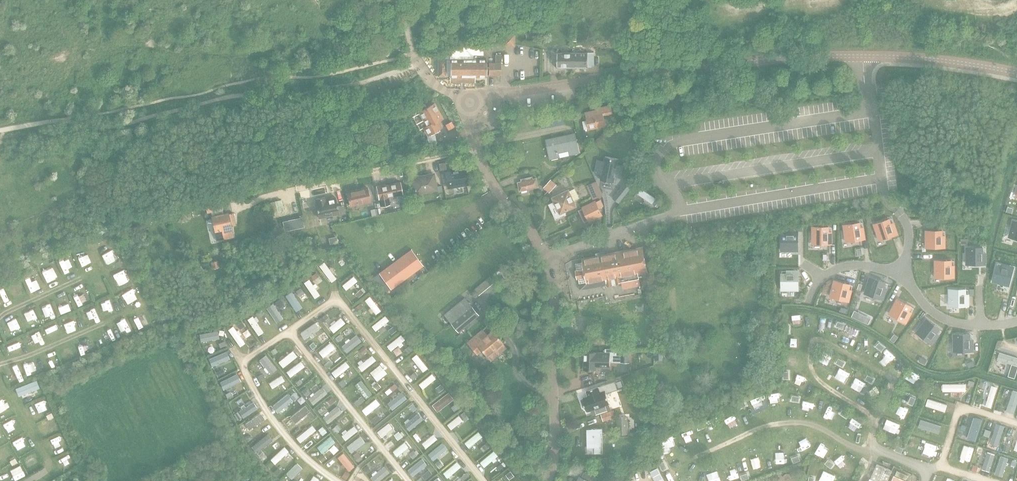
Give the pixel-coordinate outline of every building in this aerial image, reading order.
[(474,74),(483,74),(482,54),(483,44),(450,44),(450,54),(437,54),(437,75),(445,75),(449,75),(449,82),(474,82),(474,74)] [(571,69),(571,51),(567,51),(567,49),(561,49),(561,51),(557,51),(557,66),(568,66),(568,69),(571,69)] [(571,51),(571,69),(577,69),(577,66),(594,66),(594,51),(583,51),(583,49),(578,49),(578,51),(571,51)] [(500,62),(501,62),(501,54),(495,54),(495,62),(488,62),(488,74),(500,74),(500,62)] [(440,126),(437,128),(433,122),(441,118),(434,104),(419,111),(427,125),(426,126),(430,132),(427,134),(441,127),(440,126)] [(585,111),(588,129),(605,125),(603,114),(612,112),(611,104),(596,107),(596,109),(585,111)] [(436,143),(434,134),(427,136),(428,144),(436,143)] [(575,136),(567,138),(566,134),(546,139),(550,157),(558,156),(557,151),(568,149),(569,153),(578,151),(575,136)] [(605,156),(604,160),(597,159),(595,172),(601,173),(600,179),(613,182),(618,158),(605,156)] [(464,167),(445,171),(447,183),(453,182),(454,187),(467,184),(464,167)] [(415,193),(436,189),(433,173),(425,175),(425,176),(421,177),(421,176),(412,178),(415,193)] [(536,177),(533,178),(532,175),(521,178),(521,181),(518,181),(520,190),(538,186),(536,177)] [(544,187),(550,193),(557,185),(551,179),(544,187)] [(586,185),(593,199),(602,195),(596,180),(586,185)] [(388,196),(402,193),(400,182),(385,185),(385,184),(377,186),(381,205),(390,203),(388,196)] [(612,196),(618,199),(624,189),(618,186),(612,196)] [(346,191),(349,205),(369,201),(366,187),(346,191)] [(652,203),(656,198),(641,188),(637,193),(636,193),(633,197),(648,207),(651,203),(652,203)] [(555,202),(549,204),(556,218),(561,215),(566,213),(564,211),(576,205),(568,189),(553,196),(555,201),(555,202)] [(325,196),(314,198),(315,201),(314,201),(318,217),(338,213),(337,206),(335,197),(332,197),(332,199),(329,200),(328,198),(326,199),(325,196)] [(233,211),(225,213),(222,198),(206,202),(208,211),(211,210),(218,239),(233,236),(231,225),(236,224),(233,211)] [(595,201),(583,207),(586,213),(589,220),(602,214),(598,207),(603,205),(600,200),(596,202),(595,201)] [(894,235),(888,219),(882,221),(883,221),(873,224),(877,234),(880,233),(882,238),(888,236),(888,237),(894,235)] [(861,239),(859,222),(852,223),(843,225),(845,236),(848,235),(849,240),(855,239),(855,240),(861,239)] [(828,243),(828,226),(822,226),(822,227),(812,227),(812,238),(815,238),(815,243),(821,243),(828,243)] [(941,247),(941,230),(935,230),(925,230),(925,241),(929,241),(929,247),(935,247),(941,247)] [(797,247),(797,241),(797,234),(780,234),(780,241),(781,241),(781,250),(792,250),(792,247),(797,247)] [(337,242),(336,235),(328,237),(329,244),(337,242)] [(621,281),(639,277),(638,272),(647,271),(642,246),(582,258),(583,261),(575,262),(577,271),(576,272),(577,276),(578,276),(580,289),(606,284),(606,285),(621,282),(621,281)] [(982,264),(982,247),(975,247),(966,247),(966,258),(969,258),(969,264),(975,264),(982,264)] [(411,248),(379,272),(391,288),(423,264),(411,248)] [(324,272),(338,262),(334,258),(327,263),(326,261),(320,265),(322,267),(321,268),(324,272)] [(950,277),(950,260),(944,260),(934,260),(934,271),(938,271),(938,276),(944,276),(944,277),(950,277)] [(343,264),(332,272),(335,277),(339,274),(340,276),(343,274),(342,272),(347,268),(343,264)] [(1011,276),(1012,270),(996,265),(994,271),(995,272),(992,281),(1003,284),(1004,280),(1009,282),(1010,276),(1011,276)] [(797,286),(797,280),(798,280),(798,273),(781,273),(781,280),(781,289),(792,289),(792,286),(797,286)] [(296,279),(308,294),(313,290),(306,281),(308,279),(305,275),(303,277),(301,275),(296,279)] [(350,276),(335,289),(339,294),(354,280),(350,276)] [(879,298),(884,282),(878,280),(869,277),(866,288),(869,289),(868,294),(873,296),(879,298)] [(845,300),(849,284),(843,282),(834,280),(831,291),(834,292),(833,297),(839,298),(845,300)] [(964,306),(965,289),(958,288),(958,289),(949,289),(948,300),(952,300),(952,305),(958,305),(964,306)] [(283,294),(291,304),(295,301),(290,294),(292,293),(290,290),(288,292),(287,290),(283,294)] [(359,292),(345,304),(350,309),(363,297),(359,292)] [(443,314),(457,331),(478,315),(464,297),(443,314)] [(903,321),(911,306),(905,303),(896,298),(891,308),(894,310),(892,315),(897,317),(897,318),(903,321)] [(251,307),(261,319),(265,316),(260,309),(262,307),(260,304),(258,306),(256,303),(251,307)] [(378,308),(364,319),(367,324),(373,320),(375,322),(381,317),(379,315),(382,313),(378,308)] [(274,318),(285,330),(290,327),(287,324),(289,322),(286,318),(284,320),(279,314),(274,318)] [(319,315),(307,325),(311,330),(317,325),(318,327),(322,323),(320,322),(323,320),(319,315)] [(246,330),(236,316),(231,320),(242,334),(246,330)] [(929,342),(939,328),(934,324),(933,324),(926,319),(919,328),(922,330),(919,334),(924,337),(923,338),(929,342)] [(302,327),(291,338),(295,343),(307,333),(302,327)] [(196,338),(211,334),(210,328),(194,332),(196,338)] [(492,330),(485,335),(481,329),(467,341),(477,353),(481,349),(490,360),(506,347),(492,330)] [(220,344),(235,339),(233,332),(225,335),(225,332),(218,334),(219,337),(218,337),(220,344)] [(336,332),(325,341),(328,346),(331,344),(333,346),(338,342),(336,340),(340,337),(336,332)] [(969,351),(969,334),(963,334),(953,334),(953,345),(957,345),(957,351),(963,350),(963,351),(969,351)] [(389,338),(376,349),(380,353),(387,347),(388,349),(391,346),(390,344),(393,342),(389,338)] [(409,342),(420,357),(425,353),(414,339),(409,342)] [(276,354),(286,345),(283,340),(278,344),(276,342),(271,347),(273,349),(272,349),(276,354)] [(347,346),(333,357),(337,362),(344,356),(346,358),(351,355),(349,352),(351,351),(347,346)] [(234,365),(248,354),(244,348),(236,354),(235,352),(231,355),(232,357),(230,359),(234,365)] [(621,362),(629,362),(629,348),(605,348),(605,352),(584,351),(583,369),(596,369),(596,366),(609,366),(609,356),(621,356),(621,362)] [(204,358),(210,372),(217,369),(214,362),(217,361),(214,355),(211,356),(211,355),(204,358)] [(288,370),(299,361),(296,356),(292,359),(290,357),(287,360),(288,362),(284,366),(288,370)] [(426,367),(411,380),(415,385),(430,372),(426,367)] [(301,384),(312,376),(308,371),(304,375),(302,373),(298,377),(300,378),(298,380),(301,384)] [(229,374),(216,382),(219,387),(232,379),(229,374)] [(359,390),(374,379),(370,374),(361,381),(359,379),(356,382),(358,384),(356,385),(359,390)] [(260,393),(272,386),(268,381),(262,384),(261,382),(256,385),(257,387),(257,388),(260,393)] [(346,381),(334,391),(338,395),(344,391),(345,393),(350,389),(348,387),(350,385),(349,385),(351,383),(349,381),(347,383),(346,381)] [(583,399),(582,399),(584,405),(585,404),(587,409),(595,407),(597,413),(607,410),(609,409),(608,404),(612,402),(609,393),(620,389),(617,381),(588,390),(590,397),(583,399)] [(417,402),(431,391),(427,385),(412,396),(417,402)] [(450,385),(437,396),(441,401),(448,395),(449,396),(453,393),(452,391),(454,390),(450,385)] [(268,399),(277,411),(282,407),(277,401),(279,400),(277,397),(275,398),(273,395),(268,399)] [(317,400),(326,410),(331,407),(327,402),(329,400),(325,395),(323,397),(322,396),(317,400)] [(388,397),(374,409),(378,414),(392,402),(388,397)] [(432,397),(419,408),(423,413),(430,407),(431,410),(437,405),(435,403),(436,402),(432,397)] [(274,414),(264,401),(259,404),(264,411),(262,413),(265,417),(267,415),(269,418),(274,414)] [(239,403),(225,408),(228,414),(241,408),(239,403)] [(468,403),(454,413),(458,418),(471,407),(468,403)] [(370,409),(360,418),(363,422),(367,419),(369,420),(372,417),(371,416),(373,414),(372,414),(374,413),(370,409)] [(600,413),(603,421),(615,417),(613,409),(600,413)] [(616,416),(617,433),(628,433),(627,415),(616,416)] [(231,431),(247,423),(244,418),(241,419),(239,416),(236,418),(237,421),(227,426),(231,434),(232,433),(231,431)] [(449,417),(436,429),(440,434),(453,422),(449,417)] [(273,433),(283,427),(279,421),(270,428),(273,433)] [(381,423),(370,433),(374,437),(385,428),(381,423)] [(333,425),(322,433),(326,438),(332,434),(334,436),(339,432),(333,425)] [(473,425),(460,439),(465,445),(478,430),(473,425)] [(413,426),(400,438),(404,442),(412,435),(414,437),(417,434),(415,433),(418,431),(413,426)] [(595,451),(602,451),(601,428),(591,428),(591,430),(586,430),(587,436),(588,436),(588,446),(595,446),(595,451)] [(282,449),(295,440),(291,435),(278,444),(282,449)] [(354,435),(350,438),(358,449),(363,445),(359,440),(361,439),(358,435),(356,436),(354,435)] [(247,454),(263,444),(259,438),(244,448),(247,454)] [(317,441),(307,449),(311,454),(315,451),(316,453),(321,449),(319,448),(321,446),(317,441)] [(428,443),(414,455),(419,460),(432,448),(428,443)] [(489,447),(484,452),(496,465),(501,461),(494,453),(496,451),(493,447),(491,449),(489,447)] [(404,448),(391,458),(395,463),(399,460),(401,462),(406,458),(404,455),(406,454),(404,451),(405,450),(404,448)] [(481,456),(471,467),(475,472),(485,461),(481,456)] [(346,470),(334,458),(329,462),(341,475),(346,470)] [(256,463),(266,474),(270,469),(260,459),(256,463)] [(382,460),(371,469),(375,473),(379,471),(380,473),(386,468),(384,466),(386,464),(382,460)] [(443,461),(427,475),(432,480),(434,478),(436,480),(439,476),(438,475),(448,466),(443,461)] [(416,464),(404,473),(408,478),(414,473),(416,476),(421,472),(419,470),(420,469),(416,464)] [(267,480),(268,480),(276,480),(285,472),(281,468),(267,480)] [(596,477),(583,470),(581,476),(579,475),(577,480),(575,479),(574,480),(594,480),(596,477)]
